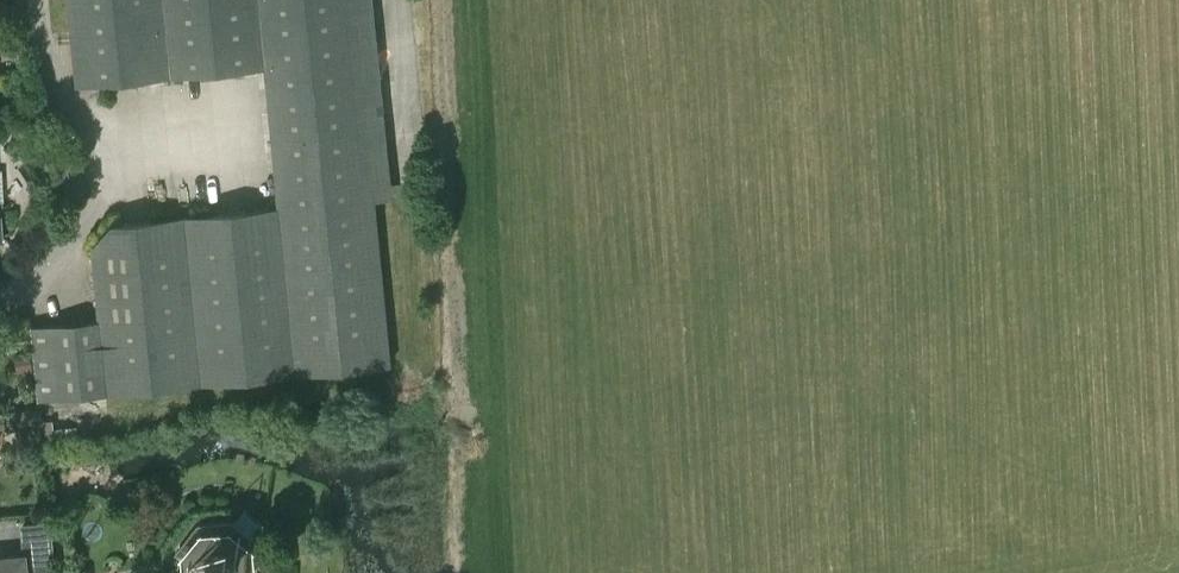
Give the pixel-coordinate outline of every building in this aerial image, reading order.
[(76,86),(266,66),(281,208),(112,225),(93,248),(100,322),(31,329),(31,331),(34,355),(38,397),(39,400),(40,400),(392,364),(366,105),(385,103),(374,0),(68,0),(76,86)] [(178,553),(201,559),(202,572),(237,572),(239,570),(237,556),(260,545),(274,529),(244,503),(230,519),(202,522),(178,553)] [(55,556),(52,525),(23,528),(25,555),(0,558),(0,572),(56,572),(55,556)]
